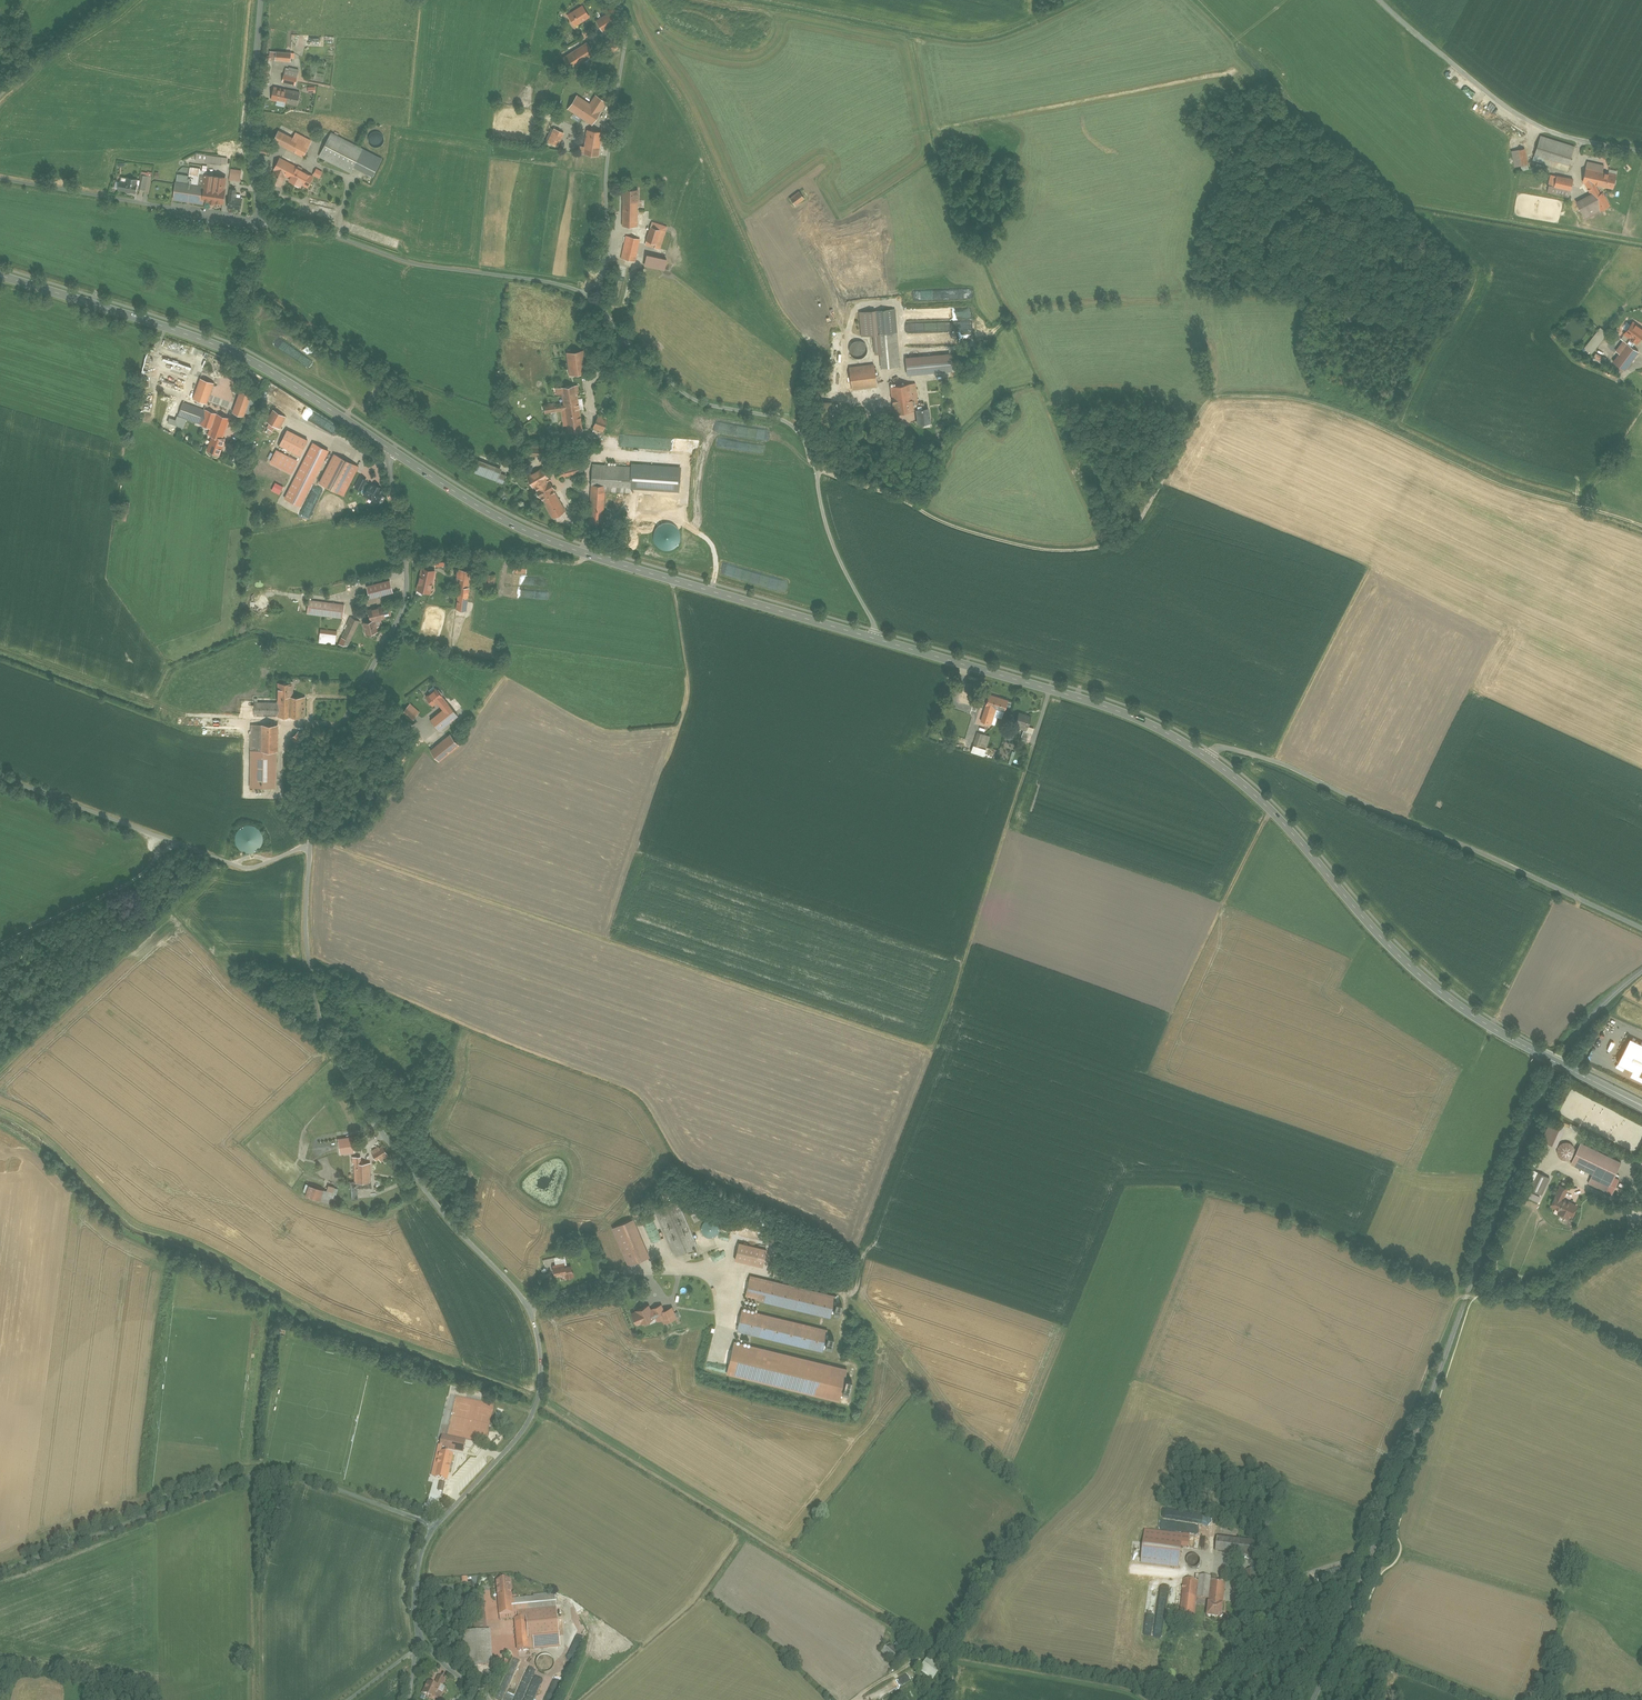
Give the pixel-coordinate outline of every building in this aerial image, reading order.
[(581,4),(566,14),(575,27),(590,17),(581,4)] [(609,10),(594,20),(602,32),(617,22),(609,10)] [(596,54),(587,40),(564,55),(573,68),(596,54)] [(607,51),(619,51),(619,40),(607,41),(607,51)] [(294,52),(290,52),(275,51),(274,60),(289,62),(289,58),(294,58),(294,52)] [(284,69),(281,83),(294,86),(297,72),(284,69)] [(285,89),(273,87),(270,100),(283,102),(283,103),(297,106),(300,91),(286,88),(285,89)] [(567,109),(591,124),(606,102),(595,95),(589,104),(576,95),(567,109)] [(553,121),(543,140),(557,147),(564,132),(560,130),(562,126),(553,121)] [(275,143),(302,157),(311,140),(294,131),(291,136),(277,128),(274,133),(271,140),(275,143)] [(582,152),(598,155),(602,131),(586,128),(582,152)] [(384,158),(330,131),(317,156),(349,173),(352,166),(374,177),(384,158)] [(382,137),(380,134),(377,132),(374,132),(371,133),(369,135),(367,138),(367,141),(368,144),(370,146),(372,148),(375,148),(379,147),(381,145),(383,142),(383,139),(382,137)] [(1539,135),(1531,161),(1566,172),(1575,146),(1539,135)] [(268,154),(269,148),(257,146),(256,152),(268,154)] [(1528,170),(1524,148),(1510,151),(1514,167),(1519,166),(1520,171),(1528,170)] [(195,154),(194,160),(204,161),(204,162),(218,164),(219,163),(225,164),(226,157),(195,154)] [(279,186),(285,175),(289,178),(288,180),(299,187),(300,184),(305,187),(312,175),(278,156),(272,168),(274,169),(268,181),(279,186)] [(1599,193),(1595,186),(1612,190),(1616,174),(1602,171),(1604,165),(1587,161),(1582,183),(1583,184),(1588,194),(1575,201),(1585,220),(1610,206),(1601,192),(1599,193)] [(203,201),(222,204),(226,178),(200,174),(201,169),(190,167),(188,175),(177,174),(173,199),(203,204),(203,201)] [(312,175),(320,178),(323,171),(316,168),(312,175)] [(231,169),(229,179),(240,180),(241,170),(231,169)] [(1570,190),(1572,178),(1554,174),(1552,186),(1548,185),(1546,192),(1553,194),(1555,187),(1570,190)] [(140,175),(138,188),(144,189),(146,180),(150,181),(151,177),(140,175)] [(117,190),(136,194),(138,186),(137,185),(138,180),(120,176),(117,190)] [(236,188),(228,187),(226,207),(239,209),(241,197),(234,196),(236,188)] [(621,227),(636,227),(637,189),(622,189),(621,227)] [(794,206),(805,199),(798,191),(788,198),(794,206)] [(666,226),(651,221),(645,240),(646,241),(644,246),(652,249),(654,243),(660,245),(666,226)] [(625,235),(619,259),(635,262),(640,239),(625,235)] [(665,259),(645,254),(642,264),(663,270),(665,259)] [(899,366),(894,307),(875,309),(880,368),(899,366)] [(1620,337),(1626,342),(1629,338),(1636,344),(1641,337),(1641,327),(1633,320),(1620,337)] [(1583,348),(1591,353),(1607,332),(1599,327),(1597,330),(1595,333),(1593,332),(1591,335),(1592,336),(1583,348)] [(1612,361),(1624,370),(1638,352),(1626,342),(1620,337),(1612,348),(1618,353),(1612,361)] [(866,345),(864,342),(861,340),(857,340),(854,341),(851,343),(850,346),(849,350),(850,353),(852,356),(855,358),(859,358),(863,357),(865,355),(867,351),(867,348),(866,345)] [(586,349),(565,352),(568,371),(568,375),(589,372),(586,349)] [(1591,360),(1603,364),(1606,357),(1594,352),(1591,360)] [(933,362),(906,364),(907,375),(929,373),(934,373),(933,369),(933,362)] [(849,366),(851,391),(877,388),(874,364),(849,366)] [(206,404),(213,383),(199,378),(191,399),(206,404)] [(916,382),(889,386),(892,413),(915,410),(916,423),(931,421),(929,406),(919,407),(916,382)] [(578,401),(576,385),(553,388),(554,395),(561,394),(562,404),(560,404),(560,403),(542,405),(543,413),(561,411),(563,426),(565,426),(567,434),(582,432),(579,412),(587,411),(585,400),(578,401)] [(252,394),(239,390),(231,411),(244,416),(252,394)] [(177,426),(181,417),(208,428),(206,433),(209,434),(205,444),(218,449),(228,424),(230,419),(182,401),(176,415),(175,419),(168,417),(166,422),(177,426)] [(832,413),(832,401),(818,401),(818,422),(832,422),(832,413)] [(265,422),(278,429),(285,417),(280,414),(282,409),(275,405),(273,410),(271,409),(265,422)] [(608,418),(597,414),(592,428),(603,432),(608,418)] [(287,431),(280,446),(300,456),(307,440),(287,431)] [(526,442),(525,456),(543,457),(543,443),(526,442)] [(328,451),(313,443),(285,497),(300,505),(328,451)] [(297,462),(276,451),(270,463),(291,474),(297,462)] [(343,497),(358,466),(332,453),(317,484),(343,497)] [(692,465),(692,457),(681,458),(682,466),(692,465)] [(476,474),(502,485),(506,475),(500,472),(501,468),(481,460),(476,474)] [(591,463),(589,490),(588,520),(603,520),(604,491),(630,493),(632,467),(591,463)] [(566,509),(541,467),(526,476),(551,518),(566,509)] [(581,467),(566,471),(568,478),(582,473),(581,467)] [(366,480),(360,477),(355,488),(361,491),(361,490),(365,481),(366,480)] [(374,485),(365,481),(361,490),(365,492),(363,496),(378,503),(384,490),(380,489),(380,488),(374,484),(374,485)] [(279,494),(283,486),(274,482),(271,490),(279,494)] [(444,559),(433,560),(434,568),(445,567),(444,559)] [(513,562),(512,572),(527,573),(528,563),(513,562)] [(429,594),(435,571),(421,567),(420,571),(415,590),(420,592),(429,594)] [(466,611),(470,571),(456,570),(455,579),(458,580),(455,610),(466,611)] [(494,584),(495,574),(483,573),(482,585),(490,586),(494,587),(494,584)] [(392,593),(388,579),(366,584),(369,598),(392,593)] [(267,599),(265,597),(261,595),(258,594),(254,596),(252,598),(250,601),(250,604),(251,608),(253,610),(256,612),(260,612),(263,611),(266,609),(267,606),(268,603),(267,599)] [(342,618),(344,603),(308,599),(306,614),(342,618)] [(382,626),(380,618),(385,617),(382,605),(366,609),(369,621),(362,623),(365,635),(377,632),(376,628),(382,626)] [(349,644),(359,621),(349,617),(345,624),(346,624),(339,642),(343,644),(348,646),(349,644)] [(318,636),(334,638),(335,631),(319,629),(318,636)] [(253,716),(304,718),(305,696),(292,696),(292,682),(276,682),(275,702),(253,701),(253,716)] [(458,716),(435,687),(424,696),(432,706),(437,703),(442,709),(429,719),(438,731),(458,716)] [(1008,699),(987,693),(979,722),(992,725),(994,717),(1002,719),(1008,699)] [(419,712),(409,703),(400,712),(410,722),(419,712)] [(1032,716),(1018,711),(1013,727),(1022,730),(1020,738),(1027,741),(1029,733),(1033,734),(1034,728),(1029,726),(1032,716)] [(277,724),(249,724),(248,788),(276,789),(277,724)] [(298,730),(289,737),(295,744),(303,737),(298,730)] [(990,736),(978,732),(974,746),(986,749),(990,736)] [(449,733),(428,750),(438,762),(459,746),(449,733)] [(400,760),(412,744),(407,740),(395,756),(400,760)] [(242,746),(239,743),(236,741),(233,741),(229,742),(227,744),(225,747),(225,751),(226,754),(228,757),(231,758),(234,759),(238,758),(240,756),(242,752),(242,749),(242,746)] [(246,854),(250,854),(255,852),(259,849),(261,846),(263,841),(262,837),(261,832),(258,829),(254,827),(249,826),(245,826),(241,828),(237,831),(235,835),(234,840),(235,845),(238,849),(241,852),(246,854)] [(1630,1039),(1617,1064),(1632,1071),(1630,1076),(1641,1082),(1641,1044),(1630,1039)] [(1552,1122),(1544,1140),(1557,1146),(1565,1128),(1552,1122)] [(337,1138),(340,1154),(354,1152),(352,1136),(337,1138)] [(1571,1158),(1573,1156),(1575,1153),(1575,1150),(1574,1148),(1573,1145),(1570,1143),(1568,1142),(1565,1142),(1562,1143),(1560,1145),(1558,1147),(1557,1150),(1557,1152),(1558,1155),(1560,1158),(1563,1159),(1566,1160),(1569,1159),(1571,1158)] [(1622,1163),(1581,1143),(1571,1164),(1593,1175),(1588,1184),(1611,1196),(1619,1180),(1614,1178),(1622,1163)] [(376,1161),(379,1159),(382,1163),(389,1159),(387,1155),(388,1154),(383,1145),(380,1147),(379,1146),(372,1150),(372,1151),(371,1152),(376,1161)] [(370,1162),(370,1156),(354,1157),(354,1183),(371,1183),(371,1162),(370,1162)] [(1541,1195),(1550,1178),(1532,1169),(1523,1186),(1527,1188),(1534,1191),(1541,1195)] [(372,1187),(371,1183),(354,1183),(351,1183),(351,1200),(357,1200),(357,1188),(372,1187)] [(1568,1188),(1559,1184),(1549,1205),(1558,1209),(1556,1212),(1568,1217),(1569,1215),(1571,1216),(1576,1205),(1563,1199),(1568,1188)] [(319,1201),(322,1190),(307,1186),(304,1196),(319,1201)] [(332,1193),(322,1190),(319,1201),(337,1206),(342,1189),(334,1187),(332,1193)] [(1528,1189),(1525,1194),(1538,1201),(1541,1195),(1528,1189)] [(677,1200),(654,1210),(674,1257),(698,1247),(677,1200)] [(691,1214),(695,1222),(704,1217),(700,1209),(691,1214)] [(644,1224),(654,1245),(662,1242),(649,1213),(641,1216),(645,1224),(644,1224)] [(633,1219),(611,1228),(628,1266),(649,1257),(633,1219)] [(718,1225),(716,1222),(713,1220),(709,1220),(706,1221),(703,1223),(702,1226),(701,1230),(702,1233),(704,1236),(707,1237),(711,1238),(715,1237),(717,1235),(719,1231),(719,1228),(718,1225)] [(753,1239),(752,1245),(764,1247),(765,1241),(753,1239)] [(738,1242),(734,1260),(763,1266),(767,1248),(764,1247),(752,1245),(738,1242)] [(728,1253),(722,1246),(711,1257),(717,1263),(728,1253)] [(555,1265),(565,1263),(566,1263),(564,1253),(560,1254),(561,1256),(554,1257),(555,1265)] [(572,1271),(571,1265),(566,1266),(565,1263),(555,1265),(553,1265),(555,1277),(564,1275),(565,1278),(571,1277),(570,1271),(572,1271)] [(836,1296),(750,1275),(744,1297),(830,1318),(832,1311),(834,1301),(836,1296)] [(842,1303),(834,1301),(832,1311),(840,1313),(842,1303)] [(635,1313),(631,1314),(636,1326),(642,1324),(642,1326),(649,1323),(650,1324),(663,1319),(665,1323),(676,1319),(672,1308),(663,1312),(661,1306),(650,1310),(649,1305),(634,1311),(635,1313)] [(828,1330),(742,1309),(736,1331),(822,1352),(824,1345),(826,1335),(828,1330)] [(834,1337),(826,1335),(824,1345),(832,1347),(834,1337)] [(734,1342),(726,1374),(839,1402),(847,1369),(734,1342)] [(852,1382),(847,1381),(843,1396),(849,1397),(852,1382)] [(466,1440),(443,1435),(440,1447),(463,1452),(466,1440)] [(452,1453),(440,1451),(434,1477),(447,1480),(452,1453)] [(1202,1475),(1201,1485),(1221,1487),(1222,1477),(1202,1475)] [(1161,1532),(1145,1530),(1144,1543),(1142,1564),(1179,1568),(1181,1547),(1194,1549),(1196,1535),(1161,1532)] [(1206,1536),(1196,1535),(1194,1549),(1205,1550),(1206,1536)] [(1250,1540),(1217,1537),(1216,1553),(1255,1556),(1256,1541),(1250,1540)] [(1199,1558),(1198,1556),(1195,1555),(1192,1554),(1190,1555),(1188,1557),(1186,1559),(1186,1562),(1187,1565),(1189,1567),(1191,1568),(1194,1568),(1197,1568),(1198,1566),(1200,1563),(1200,1561),(1199,1558)] [(1199,1582),(1197,1598),(1209,1600),(1211,1581),(1212,1577),(1199,1575),(1199,1582)] [(513,1613),(513,1612),(512,1596),(510,1578),(495,1579),(498,1614),(513,1613)] [(1197,1598),(1199,1582),(1184,1580),(1181,1613),(1188,1613),(1195,1614),(1197,1598)] [(1226,1582),(1211,1581),(1209,1600),(1209,1602),(1223,1604),(1226,1582)] [(513,1612),(517,1611),(557,1608),(556,1593),(512,1596),(513,1612)] [(1224,1617),(1223,1616),(1224,1604),(1223,1604),(1209,1602),(1208,1602),(1206,1617),(1219,1618),(1220,1620),(1224,1617)] [(526,1617),(528,1639),(559,1637),(557,1608),(517,1611),(518,1618),(526,1617)] [(528,1639),(526,1617),(518,1618),(513,1618),(515,1632),(516,1650),(528,1649),(528,1639)] [(1243,1624),(1235,1619),(1231,1625),(1239,1630),(1243,1624)] [(493,1665),(490,1631),(474,1632),(461,1633),(464,1667),(470,1667),(493,1665)] [(516,1650),(515,1632),(505,1633),(507,1650),(516,1650)] [(888,1645),(881,1652),(891,1662),(899,1655),(892,1649),(888,1645)] [(566,1677),(577,1648),(570,1646),(560,1674),(566,1677)] [(553,1660),(551,1657),(547,1655),(544,1655),(541,1656),(538,1658),(537,1661),(536,1664),(537,1668),(540,1670),(542,1672),(546,1672),(550,1671),(552,1669),(554,1666),(554,1663),(553,1660)] [(939,1664),(928,1656),(918,1670),(932,1680),(942,1667),(939,1664)] [(523,1695),(517,1693),(522,1680),(513,1677),(519,1661),(512,1659),(497,1699),(499,1699),(522,1699),(523,1695)] [(443,1679),(438,1676),(435,1682),(440,1685),(443,1679)] [(856,1691),(873,1682),(870,1677),(853,1686),(856,1691)] [(431,1698),(437,1687),(427,1681),(421,1693),(431,1698)] [(873,1699),(880,1699),(897,1689),(893,1683),(871,1697),(873,1699)]
